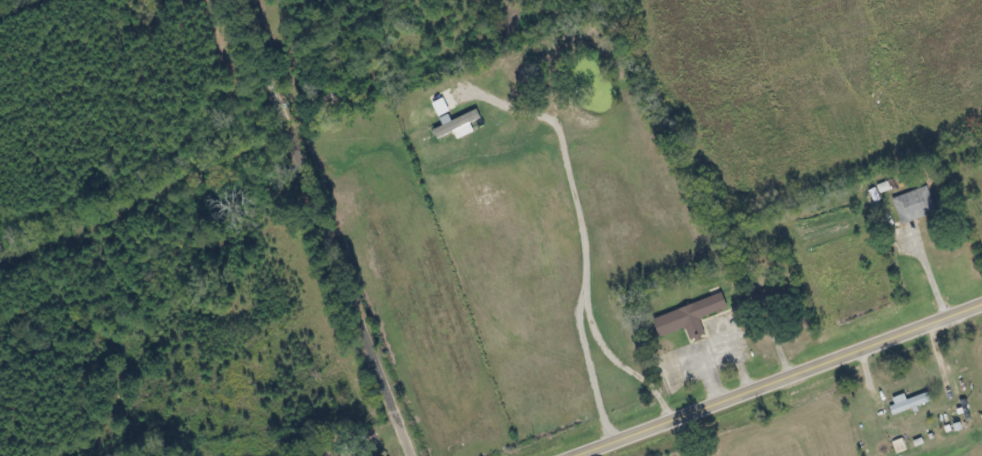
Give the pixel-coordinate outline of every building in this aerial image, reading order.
[(452,120),(449,114),(440,118),(443,125),(433,130),(437,138),(454,131),(458,139),(475,132),(471,123),(482,118),(478,108),(452,120)] [(894,198),(904,224),(937,212),(928,186),(894,198)] [(653,317),(659,338),(687,329),(691,341),(707,336),(701,317),(728,309),(723,294),(653,317)] [(893,398),(895,405),(889,407),(893,416),(932,401),(929,392),(908,400),(905,394),(893,398)]
